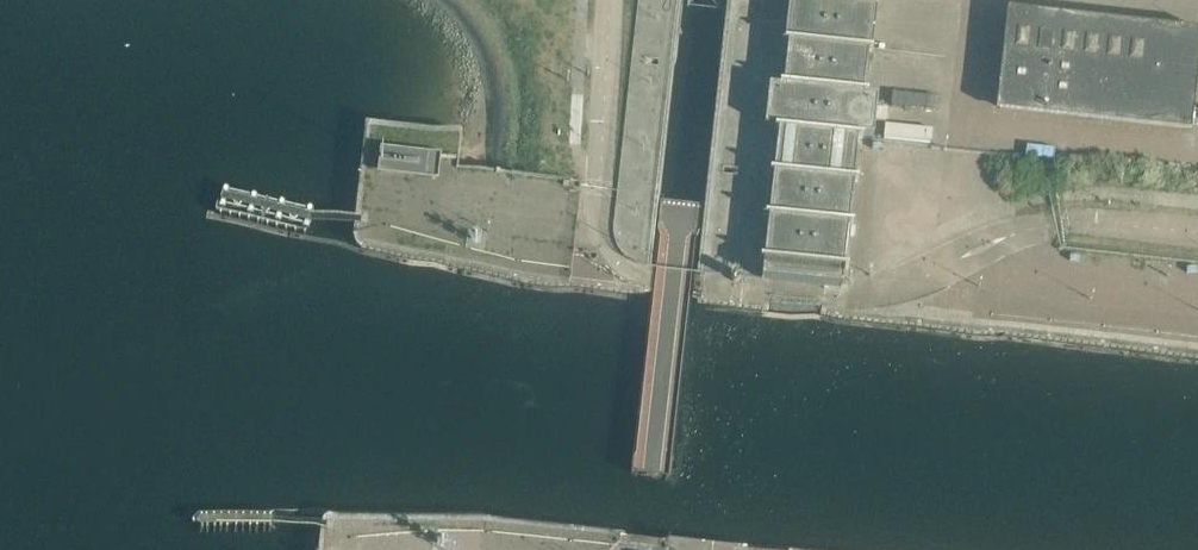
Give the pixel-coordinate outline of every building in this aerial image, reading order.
[(656,256),(655,256),(682,0),(640,0),(612,228),(615,248),(623,261),(647,275),(656,256)] [(655,256),(656,256),(683,0),(682,0),(655,256)] [(761,279),(842,288),(844,277),(859,136),(873,137),(875,121),(877,106),(877,105),(878,97),(863,95),(868,52),(872,52),(872,51),(872,50),(872,48),(877,6),(873,5),(873,0),(788,0),(784,41),(788,41),(782,86),(769,84),(764,125),(778,127),(763,258),(762,269),(762,275),(762,278),(761,278),(761,279)] [(1136,125),(1190,131),(1197,61),(1197,29),(1007,8),(995,110),(1136,125)] [(893,92),(893,105),(936,107),(937,94),(893,92)] [(886,121),(884,133),(930,141),(932,129),(886,121)] [(377,171),(377,172),(438,179),(441,158),(441,155),(441,152),(380,145),(378,169),(377,171)]
